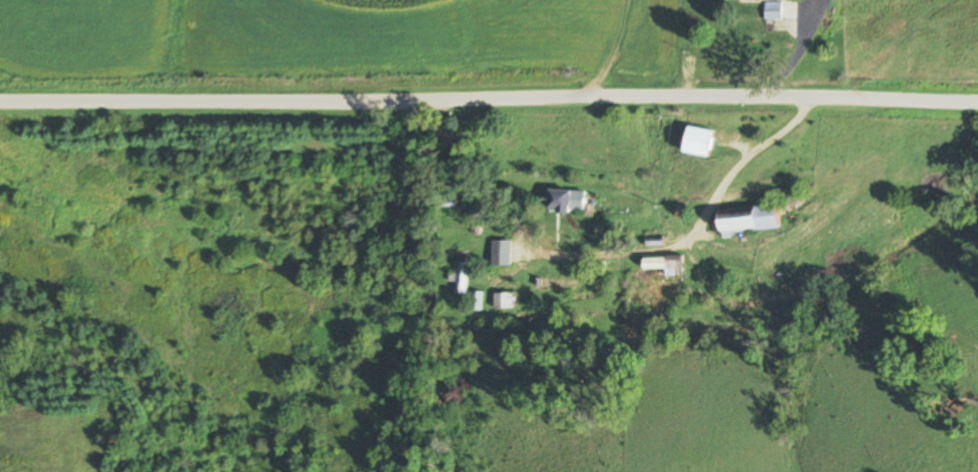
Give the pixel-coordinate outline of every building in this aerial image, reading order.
[(782,20),(782,2),(766,2),(766,20),(782,20)] [(955,37),(952,46),(961,48),(964,40),(955,37)] [(684,152),(710,156),(714,130),(688,126),(684,152)] [(550,190),(549,212),(585,213),(585,190),(550,190)] [(721,208),(723,232),(781,229),(780,205),(721,208)] [(493,248),(493,266),(509,266),(509,248),(493,248)] [(683,276),(683,258),(646,258),(646,268),(668,268),(668,276),(683,276)] [(468,295),(468,262),(456,262),(456,295),(468,295)] [(483,286),(473,286),(473,310),(483,310),(483,286)] [(515,309),(515,293),(495,293),(495,309),(515,309)]
